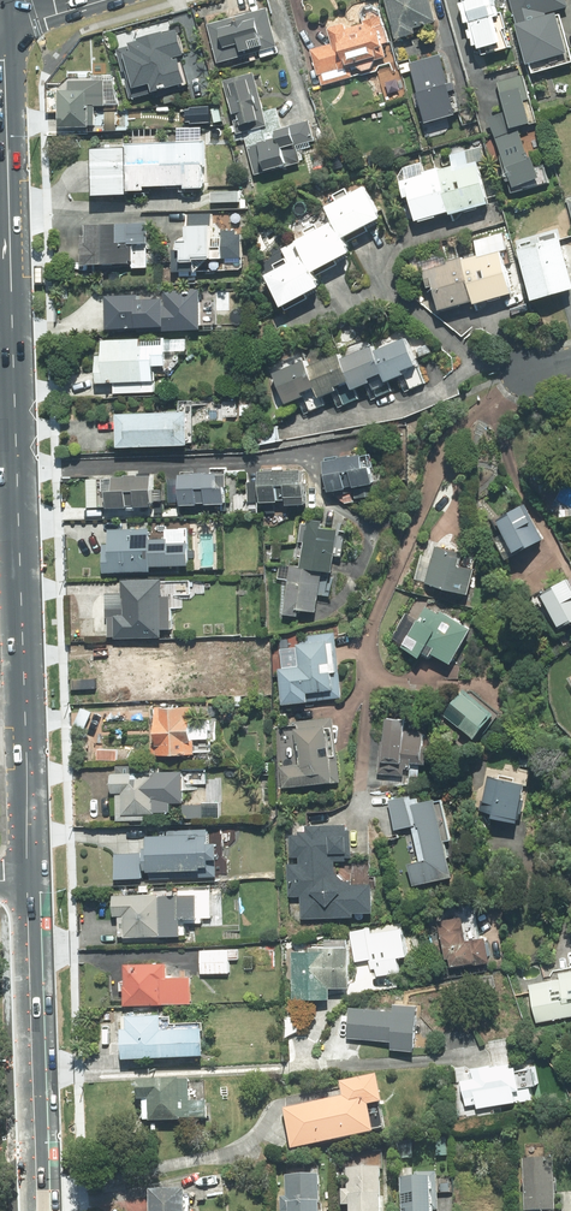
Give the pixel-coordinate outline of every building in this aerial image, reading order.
[(399,39),(419,33),(418,28),(438,22),(432,0),(388,0),(399,39)] [(478,28),(473,29),(475,39),(480,37),(484,52),(513,45),(503,0),(472,0),(464,2),(469,22),(476,20),(478,28)] [(536,72),(570,62),(570,39),(562,8),(570,6),(570,3),(570,0),(515,0),(536,72)] [(211,2),(194,6),(197,19),(214,15),(211,2)] [(269,8),(209,24),(220,63),(279,47),(269,8)] [(394,54),(383,16),(329,31),(332,43),(312,48),(320,75),(394,54)] [(190,81),(183,55),(189,53),(182,28),(134,40),(136,46),(120,50),(124,66),(132,63),(138,87),(155,83),(156,89),(190,81)] [(446,52),(413,62),(430,121),(463,112),(446,52)] [(230,106),(233,105),(236,115),(242,114),(245,127),(267,122),(255,73),(224,80),(230,106)] [(500,82),(509,112),(491,117),(514,192),(551,181),(546,164),(541,166),(528,125),(536,123),(522,75),(500,82)] [(109,108),(109,80),(70,80),(70,89),(64,89),(64,126),(99,126),(99,108),(109,108)] [(258,135),(249,147),(258,178),(305,164),(301,150),(318,145),(311,119),(258,135)] [(150,189),(150,185),(186,184),(186,188),(207,187),(205,143),(94,148),(96,196),(134,194),(134,190),(150,189)] [(453,154),(456,163),(428,172),(424,162),(399,170),(407,198),(413,196),(421,220),(455,209),(457,213),(493,202),(481,164),(487,162),(482,145),(453,154)] [(291,262),(271,273),(290,309),(310,298),(308,295),(327,286),(320,274),(340,264),(338,260),(357,250),(352,240),(371,230),(369,226),(387,217),(370,185),(330,205),(338,220),(284,248),(291,262)] [(242,191),(214,190),(214,202),(241,203),(242,191)] [(216,213),(191,212),(190,239),(182,239),(182,250),(186,250),(186,258),(201,259),(201,255),(247,257),(248,229),(216,227),(216,213)] [(86,262),(136,261),(136,266),(151,266),(150,221),(85,222),(86,261),(86,262)] [(517,293),(504,251),(513,248),(506,226),(475,235),(480,252),(452,260),(453,264),(427,271),(432,287),(437,286),(445,310),(477,300),(478,304),(517,293)] [(521,247),(535,300),(570,290),(570,258),(565,235),(521,247)] [(202,329),(201,289),(164,290),(164,297),(143,297),(143,293),(109,294),(110,328),(138,327),(138,330),(202,329)] [(311,358),(278,371),(289,400),(321,388),(324,395),(353,384),(356,390),(390,377),(392,382),(423,370),(410,338),(379,350),(377,346),(346,358),(346,351),(313,364),(311,358)] [(109,382),(116,382),(116,393),(156,393),(156,381),(158,381),(157,365),(167,365),(167,345),(144,346),(144,339),(105,340),(106,355),(99,355),(99,382),(109,382)] [(195,411),(121,413),(122,446),(195,445),(195,411)] [(327,460),(331,490),(379,483),(374,453),(327,460)] [(291,504),(311,504),(309,468),(264,470),(265,500),(291,499),(291,504)] [(184,473),(183,503),(230,505),(231,474),(184,473)] [(89,479),(89,507),(157,507),(157,474),(119,474),(119,477),(112,477),(112,479),(89,479)] [(564,484),(555,500),(570,508),(570,487),(564,484)] [(525,504),(514,511),(515,514),(503,521),(521,550),(526,548),(531,544),(533,547),(546,538),(525,504)] [(336,569),(340,532),(322,530),(323,522),(309,520),(309,524),(304,523),(302,542),(306,542),(303,566),(326,568),(336,569)] [(154,564),(191,565),(192,542),(189,542),(189,528),(170,528),(169,538),(154,537),(154,529),(112,528),(111,544),(106,544),(106,571),(115,571),(153,572),(154,564)] [(422,550),(415,579),(473,593),(479,569),(465,566),(468,553),(437,545),(435,554),(422,550)] [(326,568),(303,566),(292,565),(286,613),(302,615),(303,608),(321,610),(326,568)] [(124,590),(106,590),(106,616),(110,616),(110,634),(118,634),(118,637),(163,637),(163,629),(173,629),(173,595),(163,594),(163,579),(124,579),(124,590)] [(548,592),(566,625),(570,622),(570,580),(548,592)] [(428,605),(411,637),(406,645),(426,657),(430,648),(456,663),(473,631),(476,627),(447,611),(445,615),(428,605)] [(298,636),(299,646),(271,650),(275,677),(281,677),(284,703),(312,700),(311,692),(343,688),(337,631),(298,636)] [(136,652),(136,644),(113,644),(114,696),(173,695),(172,655),(162,655),(162,652),(136,652)] [(500,712),(465,689),(446,717),(480,741),(500,712)] [(199,752),(215,752),(215,706),(159,705),(159,754),(199,754),(199,752)] [(414,769),(414,763),(435,764),(438,716),(389,713),(386,761),(402,762),(401,775),(407,776),(408,768),(414,769)] [(303,765),(283,767),(286,788),(336,782),(330,725),(299,728),(303,765)] [(128,748),(109,748),(109,760),(128,760),(128,748)] [(184,768),(184,775),(115,773),(114,793),(120,793),(119,821),(148,822),(149,813),(158,814),(158,811),(174,812),(175,802),(186,803),(187,792),(205,792),(206,785),(209,785),(209,769),(184,768)] [(523,820),(530,781),(492,774),(485,813),(523,820)] [(422,860),(410,863),(415,885),(460,874),(442,798),(425,802),(424,796),(415,798),(414,793),(391,799),(399,830),(414,826),(422,860)] [(359,912),(378,911),(377,882),(355,883),(355,880),(340,881),(339,858),(357,857),(356,829),(349,829),(348,823),(306,826),(307,832),(291,832),(292,856),(303,856),(303,863),(289,863),(291,900),(304,899),(305,919),(359,917),(359,912)] [(152,835),(152,838),(147,837),(147,870),(153,870),(206,871),(206,866),(215,866),(215,859),(220,859),(221,843),(213,843),(213,837),(213,834),(209,833),(209,831),(170,830),(170,835),(152,835)] [(145,853),(117,852),(117,878),(144,879),(145,853)] [(117,894),(116,915),(122,915),(121,935),(187,936),(188,922),(201,922),(202,896),(117,894)] [(440,917),(443,940),(446,940),(448,956),(454,955),(456,964),(475,962),(475,964),(494,962),(491,935),(467,938),(464,914),(440,917)] [(355,945),(351,945),(351,938),(320,938),(320,945),(312,945),(312,952),(294,952),(294,987),(294,998),(334,998),(334,986),(356,986),(355,945)] [(201,974),(233,974),(233,958),(241,958),(241,950),(201,950),(201,974)] [(127,963),(127,983),(123,983),(123,991),(126,991),(126,1004),(167,1005),(167,1003),(193,1003),(194,978),(168,977),(168,965),(127,963)] [(563,977),(531,984),(538,1017),(539,1022),(570,1015),(570,969),(562,971),(563,977)] [(419,1050),(423,1005),(398,1003),(397,1010),(351,1006),(349,1037),(395,1041),(395,1048),(419,1050)] [(126,1015),(126,1030),(127,1056),(210,1053),(208,1026),(167,1028),(166,1013),(126,1015)] [(492,1104),(528,1097),(536,1095),(533,1083),(541,1081),(537,1063),(521,1066),(520,1059),(476,1068),(478,1075),(463,1078),(468,1104),(479,1101),(480,1107),(492,1104)] [(344,1098),(285,1108),(293,1149),(376,1134),(371,1105),(386,1102),(381,1075),(341,1083),(344,1098)] [(210,1102),(193,1102),(193,1081),(141,1080),(141,1101),(146,1101),(146,1122),(183,1123),(184,1119),(209,1120),(210,1102)] [(448,1138),(439,1138),(438,1156),(448,1156),(448,1138)] [(559,1158),(553,1158),(553,1154),(539,1154),(539,1158),(526,1158),(525,1210),(559,1210),(559,1158)] [(382,1167),(349,1167),(349,1190),(343,1190),(343,1206),(352,1207),(352,1210),(382,1210),(382,1167)] [(437,1209),(441,1209),(442,1193),(451,1194),(452,1179),(439,1178),(439,1173),(418,1172),(418,1178),(408,1178),(406,1210),(437,1210),(437,1209)] [(287,1197),(281,1197),(281,1210),(322,1210),(322,1175),(287,1175),(287,1197)] [(154,1187),(153,1210),(189,1210),(189,1188),(154,1187)]
